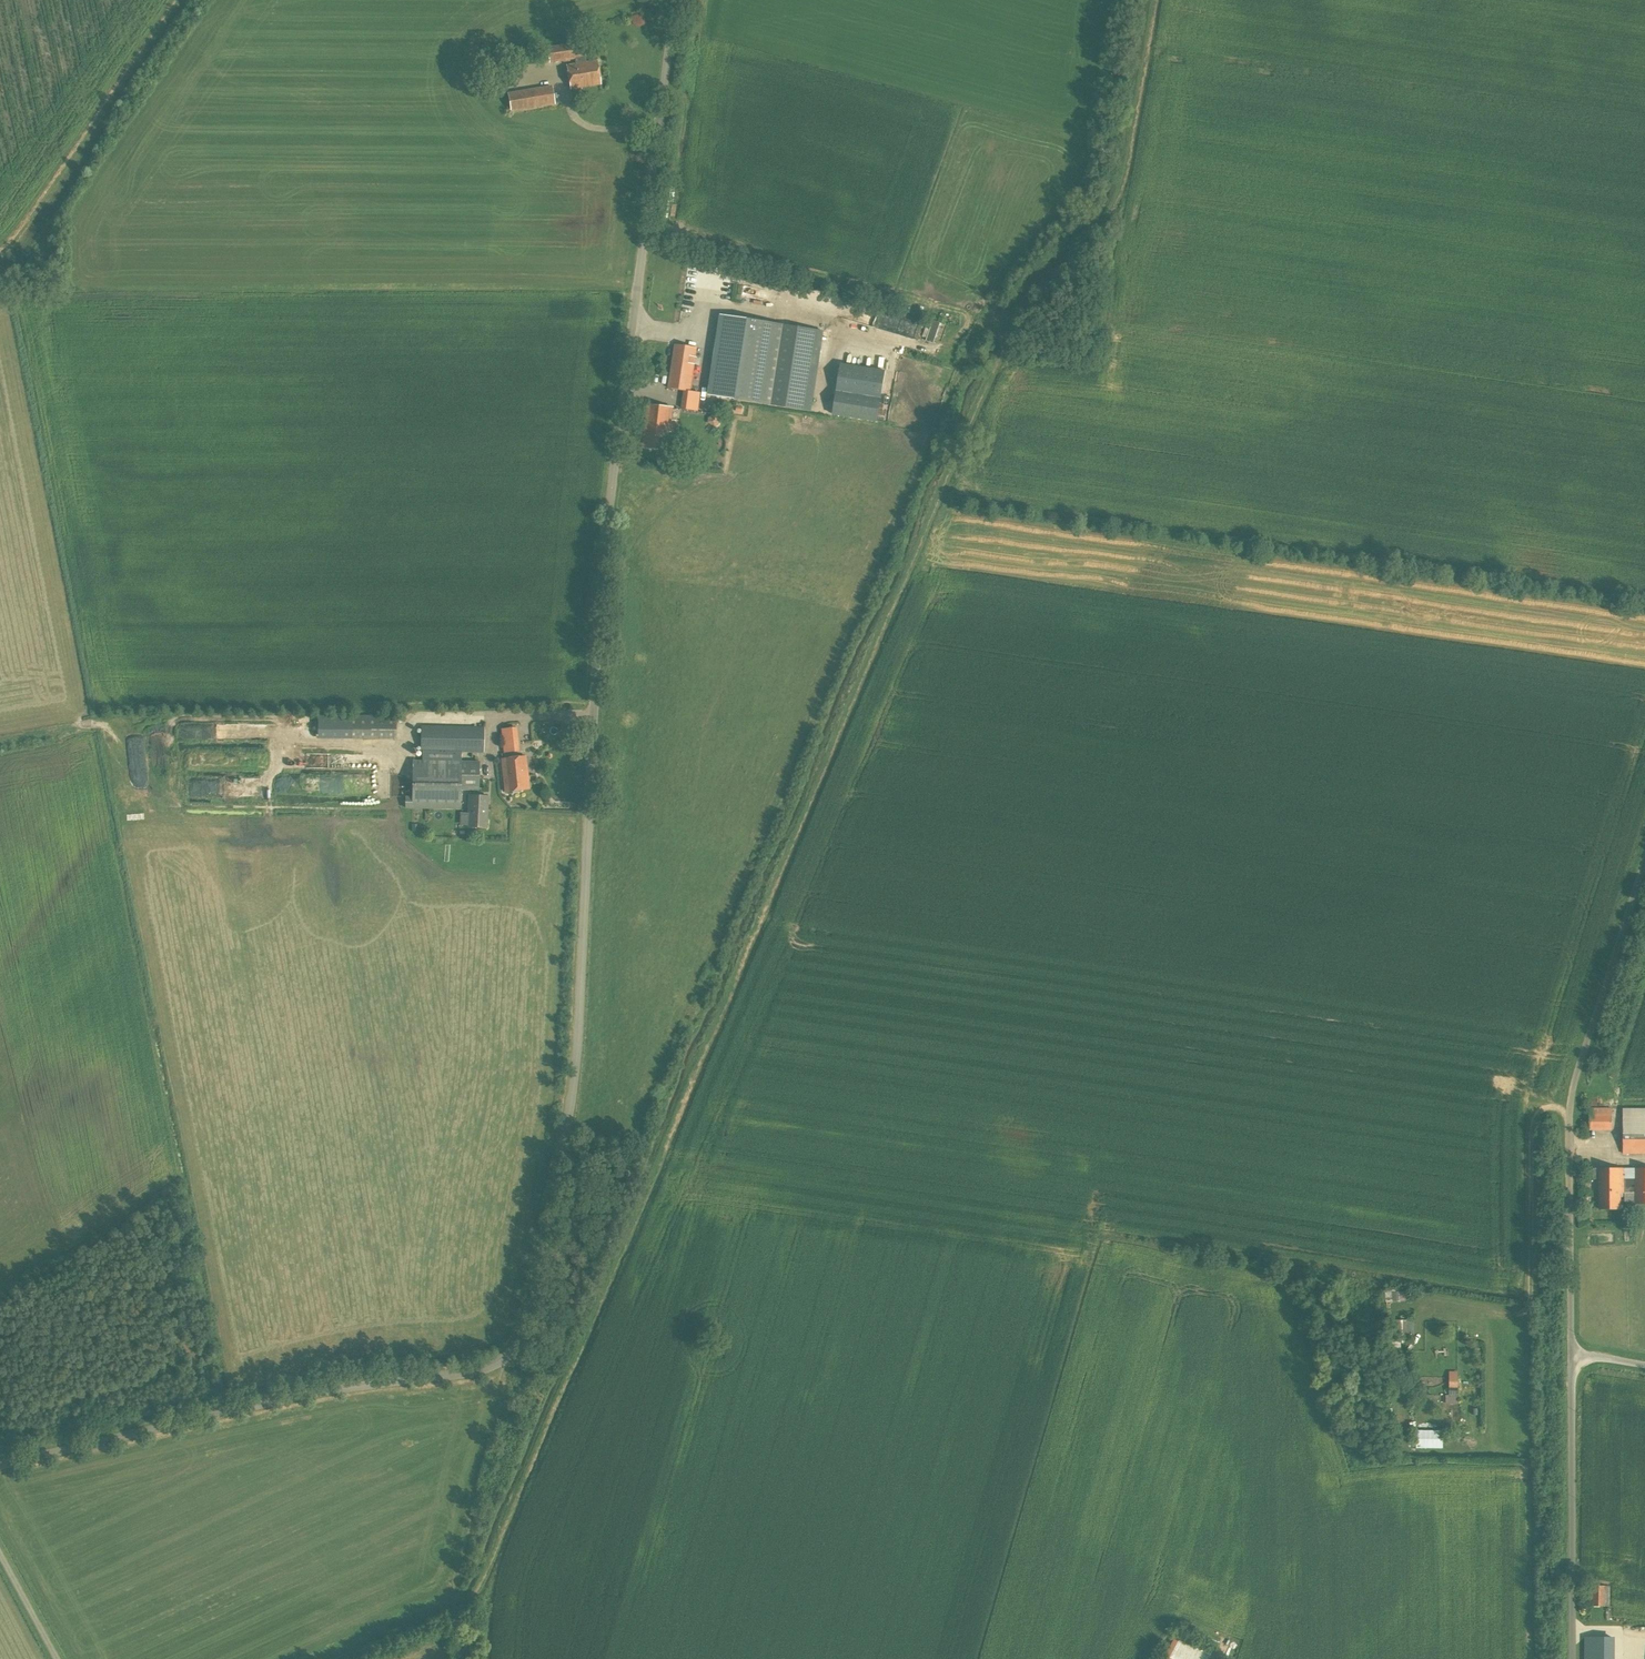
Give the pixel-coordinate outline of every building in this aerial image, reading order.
[(582,56),(586,55),(583,41),(547,47),(549,63),(567,60),(574,59),(575,61),(575,57),(581,56),(581,54),(582,54),(582,56)] [(587,62),(586,55),(582,56),(582,54),(581,54),(581,56),(575,57),(575,61),(575,64),(567,65),(570,89),(601,84),(597,60),(587,62)] [(511,111),(554,104),(551,86),(509,93),(511,111)] [(708,396),(773,406),(802,410),(815,329),(786,324),(721,315),(708,396)] [(940,321),(932,339),(943,345),(952,326),(940,321)] [(691,391),(698,348),(675,344),(669,388),(691,391)] [(885,371),(841,364),(837,391),(881,398),(885,371)] [(667,450),(673,408),(649,405),(644,447),(667,450)] [(715,427),(719,424),(719,420),(717,416),(712,415),(709,418),(708,422),(715,427)] [(351,716),(351,738),(396,739),(396,716),(351,716)] [(484,753),(483,727),(421,726),(421,751),(484,753)] [(519,752),(517,727),(502,728),(504,754),(519,752)] [(506,792),(529,789),(526,757),(502,759),(506,792)] [(479,789),(479,762),(461,762),(461,761),(412,760),(412,796),(405,796),(405,808),(460,809),(461,789),(479,789)] [(262,776),(221,777),(221,797),(254,797),(254,786),(262,786),(262,776)] [(486,827),(488,797),(469,796),(467,826),(486,827)] [(1613,1108),(1590,1108),(1590,1128),(1613,1128),(1613,1108)] [(1624,1108),(1624,1152),(1644,1152),(1644,1109),(1624,1108)] [(1637,1168),(1637,1178),(1624,1178),(1624,1168),(1594,1168),(1594,1178),(1600,1178),(1600,1187),(1612,1186),(1612,1189),(1624,1189),(1624,1192),(1637,1192),(1637,1203),(1644,1203),(1644,1168),(1637,1168)] [(1612,1189),(1612,1186),(1600,1187),(1601,1208),(1620,1208),(1620,1192),(1624,1192),(1624,1189),(1612,1189)] [(1605,1585),(1594,1585),(1593,1605),(1605,1605),(1605,1585)] [(1169,1650),(1164,1658),(1187,1658),(1169,1650)]
